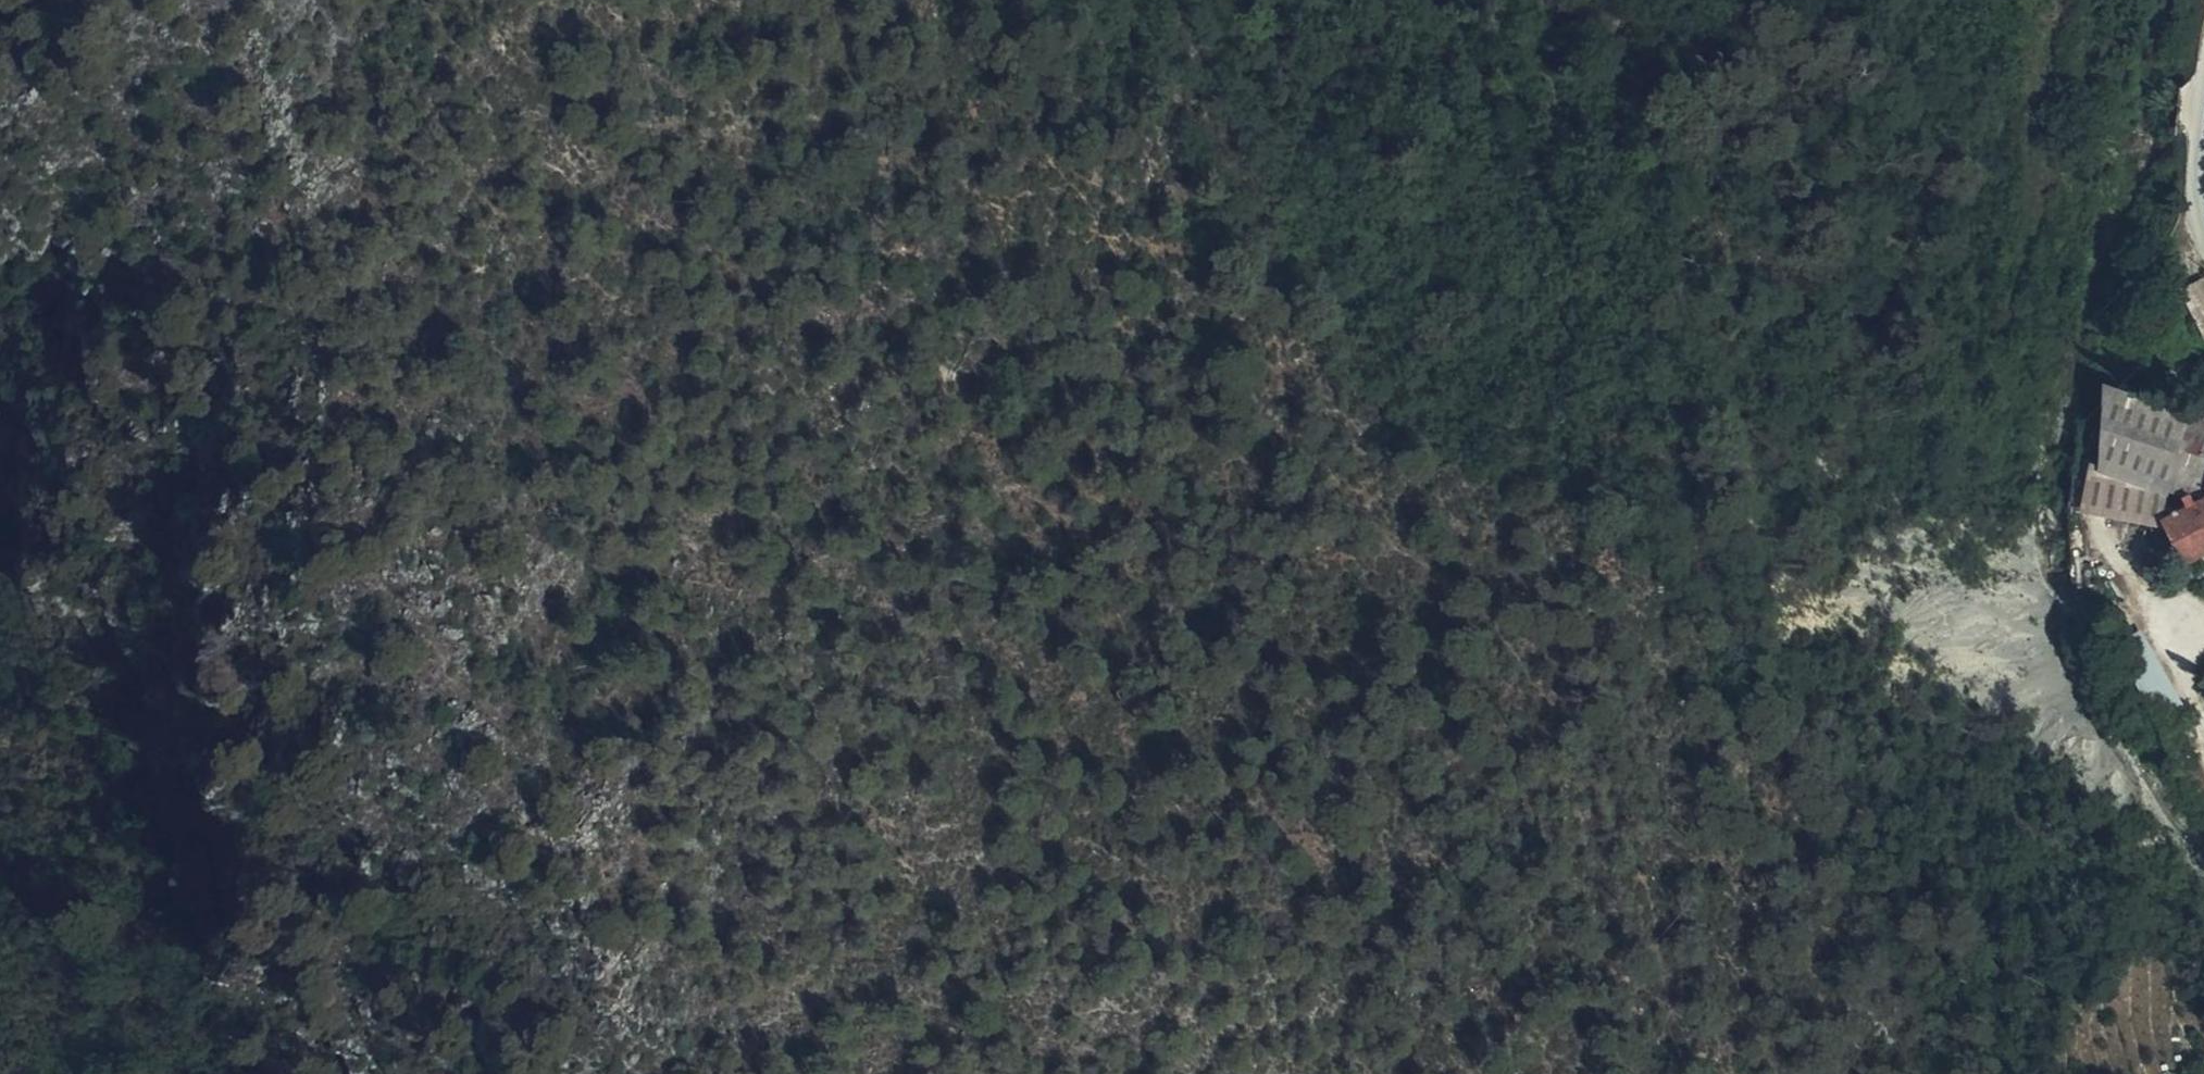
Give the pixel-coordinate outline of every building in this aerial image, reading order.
[(2190,294),(2203,323),(2203,287),(2190,294)] [(2183,413),(2176,440),(2185,442),(2171,485),(2203,497),(2203,496),(2203,419),(2183,413)] [(2203,497),(2171,514),(2187,551),(2203,543),(2203,496),(2203,497)]
